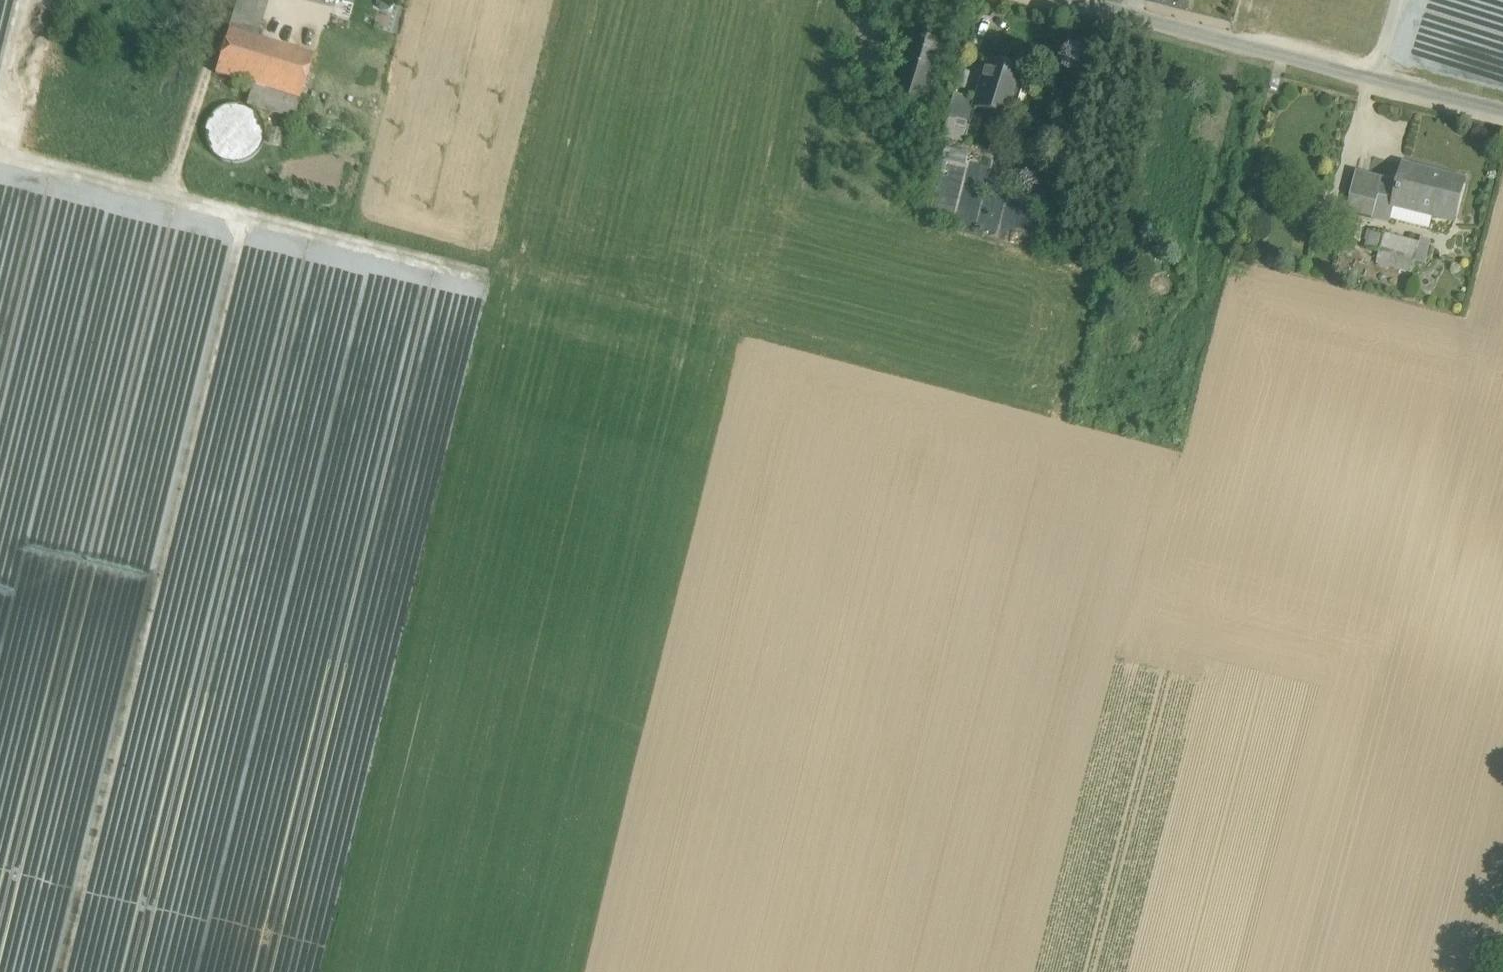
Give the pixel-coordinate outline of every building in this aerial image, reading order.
[(230,29),(257,38),(269,0),(239,0),(230,29)] [(257,38),(230,29),(216,74),(253,85),(300,100),(314,56),(257,38)] [(948,47),(914,36),(895,97),(929,108),(948,47)] [(1028,72),(992,61),(980,102),(956,94),(946,135),(966,142),(977,109),(1012,120),(1028,72)] [(300,100),(253,85),(247,104),(294,119),(300,100)] [(948,158),(966,163),(952,217),(996,229),(1015,158),(952,142),(948,158)] [(1391,179),(1396,165),(1368,155),(1363,170),(1391,179)] [(1464,181),(1405,166),(1400,183),(1396,201),(1395,206),(1454,221),(1464,181)] [(1400,183),(1357,171),(1350,196),(1377,203),(1379,196),(1396,201),(1400,183)] [(1420,244),(1372,231),(1368,248),(1380,251),(1377,263),(1412,273),(1420,244)]
